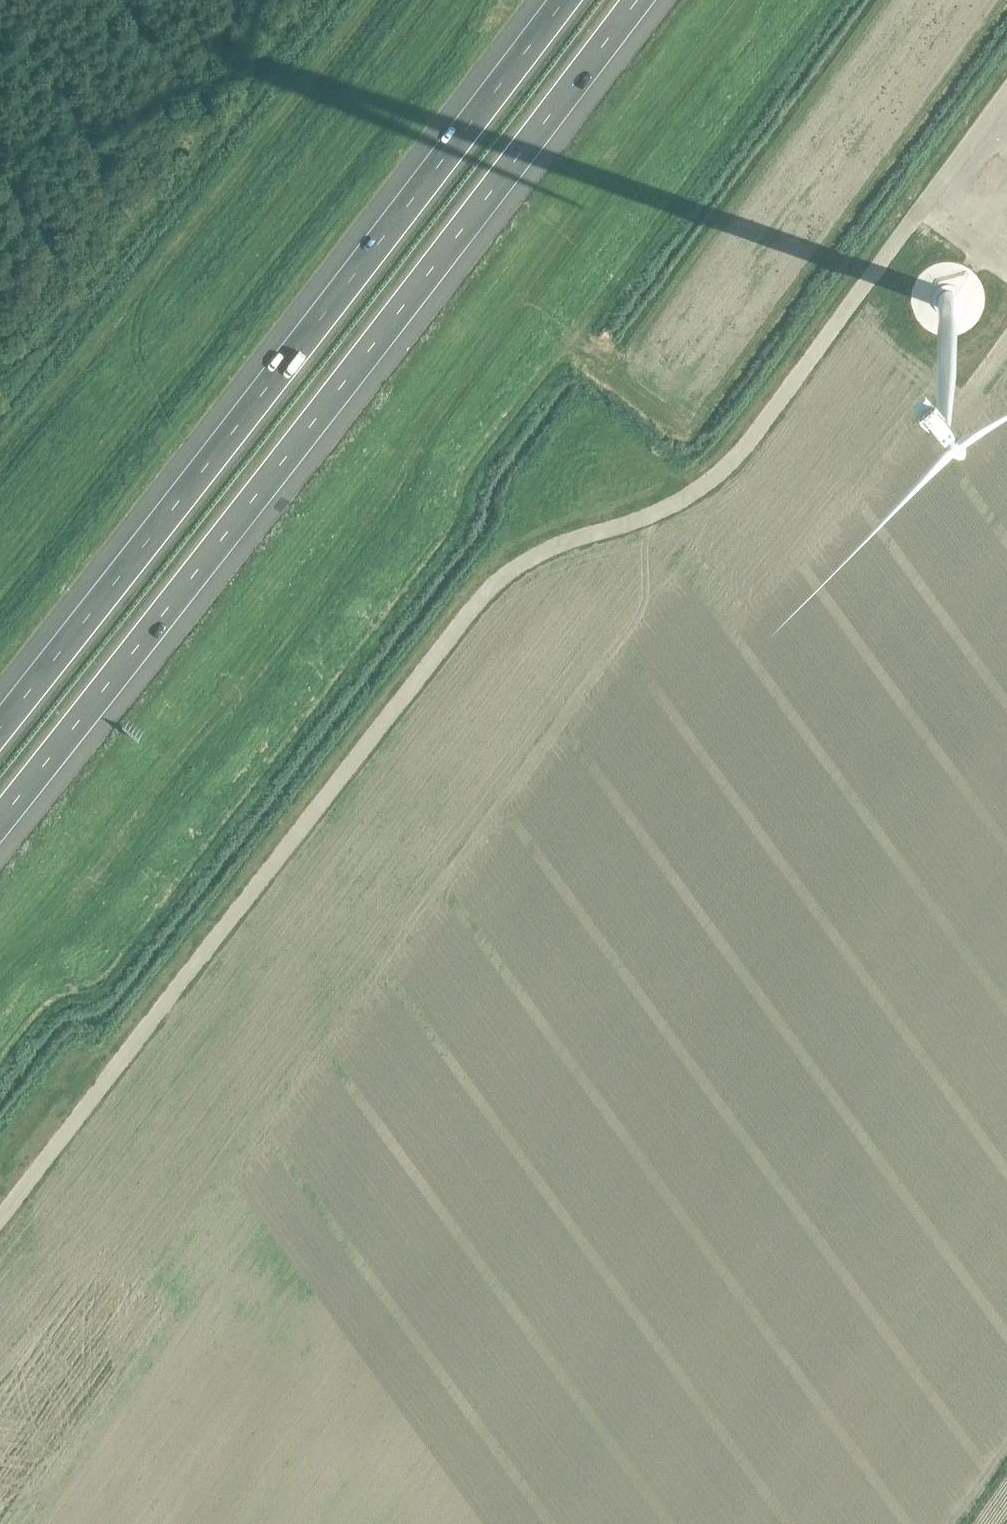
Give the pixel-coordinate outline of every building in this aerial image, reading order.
[(933,293),(932,299),(934,306),(937,311),(943,314),(949,315),(955,313),(960,310),(963,305),(964,298),(963,292),(959,287),(954,284),(948,283),(942,284),(937,288),(933,293)]
